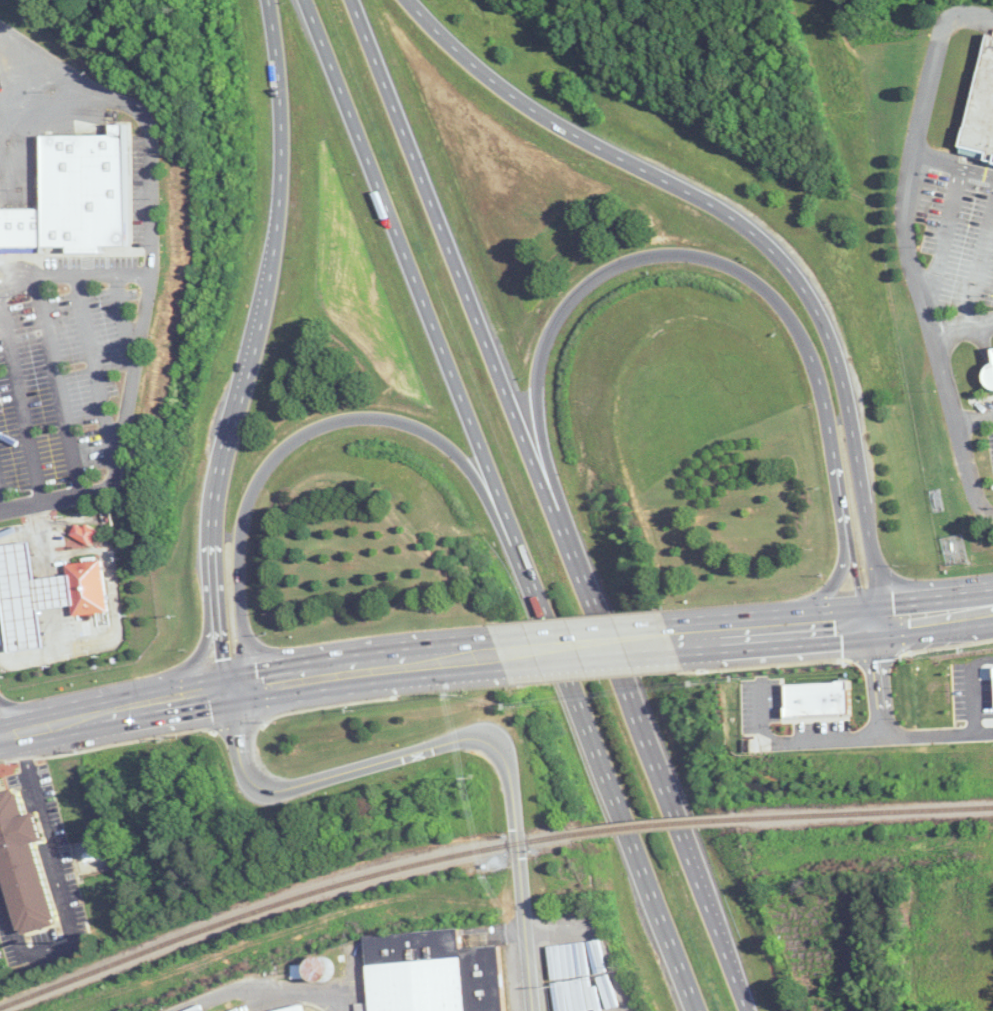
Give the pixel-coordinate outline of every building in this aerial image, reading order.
[(991,38),(992,38),(992,158),(963,151),(991,38)] [(41,251),(126,250),(124,129),(107,129),(107,142),(40,143),(41,215),(41,251)] [(41,251),(41,215),(0,214),(0,251),(41,251)] [(991,349),(992,366),(984,366),(987,389),(992,388),(992,349),(991,349)] [(70,535),(88,545),(96,533),(77,522),(70,535)] [(35,584),(29,545),(0,549),(0,576),(12,656),(43,651),(38,613),(72,608),(68,579),(35,584)] [(99,564),(66,569),(68,579),(72,608),(74,621),(106,616),(99,564)] [(850,718),(786,719),(786,686),(849,685),(850,718)] [(0,792),(0,837),(28,933),(65,923),(41,841),(49,839),(52,838),(45,809),(42,810),(33,811),(25,785),(0,792)] [(356,932),(360,991),(346,992),(347,1010),(507,1010),(502,948),(470,951),(468,923),(356,932)] [(335,969),(334,965),(331,961),(328,959),(324,958),(320,959),(316,960),(313,963),(311,967),(311,970),(311,974),(313,978),(316,981),(320,982),(323,983),(327,982),(331,980),(334,977),(335,973),(335,969)]
